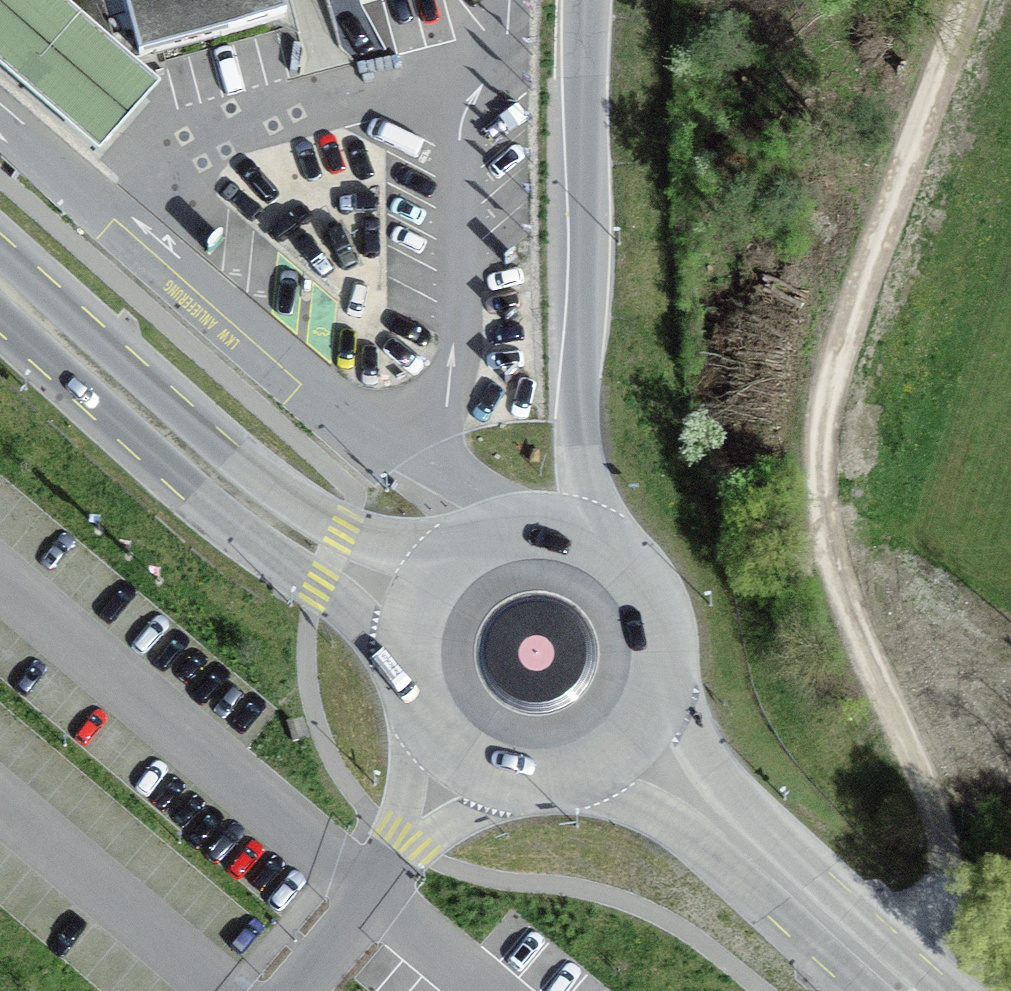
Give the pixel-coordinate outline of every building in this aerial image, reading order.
[(92,161),(148,97),(36,0),(0,0),(0,82),(92,161)] [(106,51),(115,45),(116,49),(264,9),(262,0),(48,0),(106,51)]
